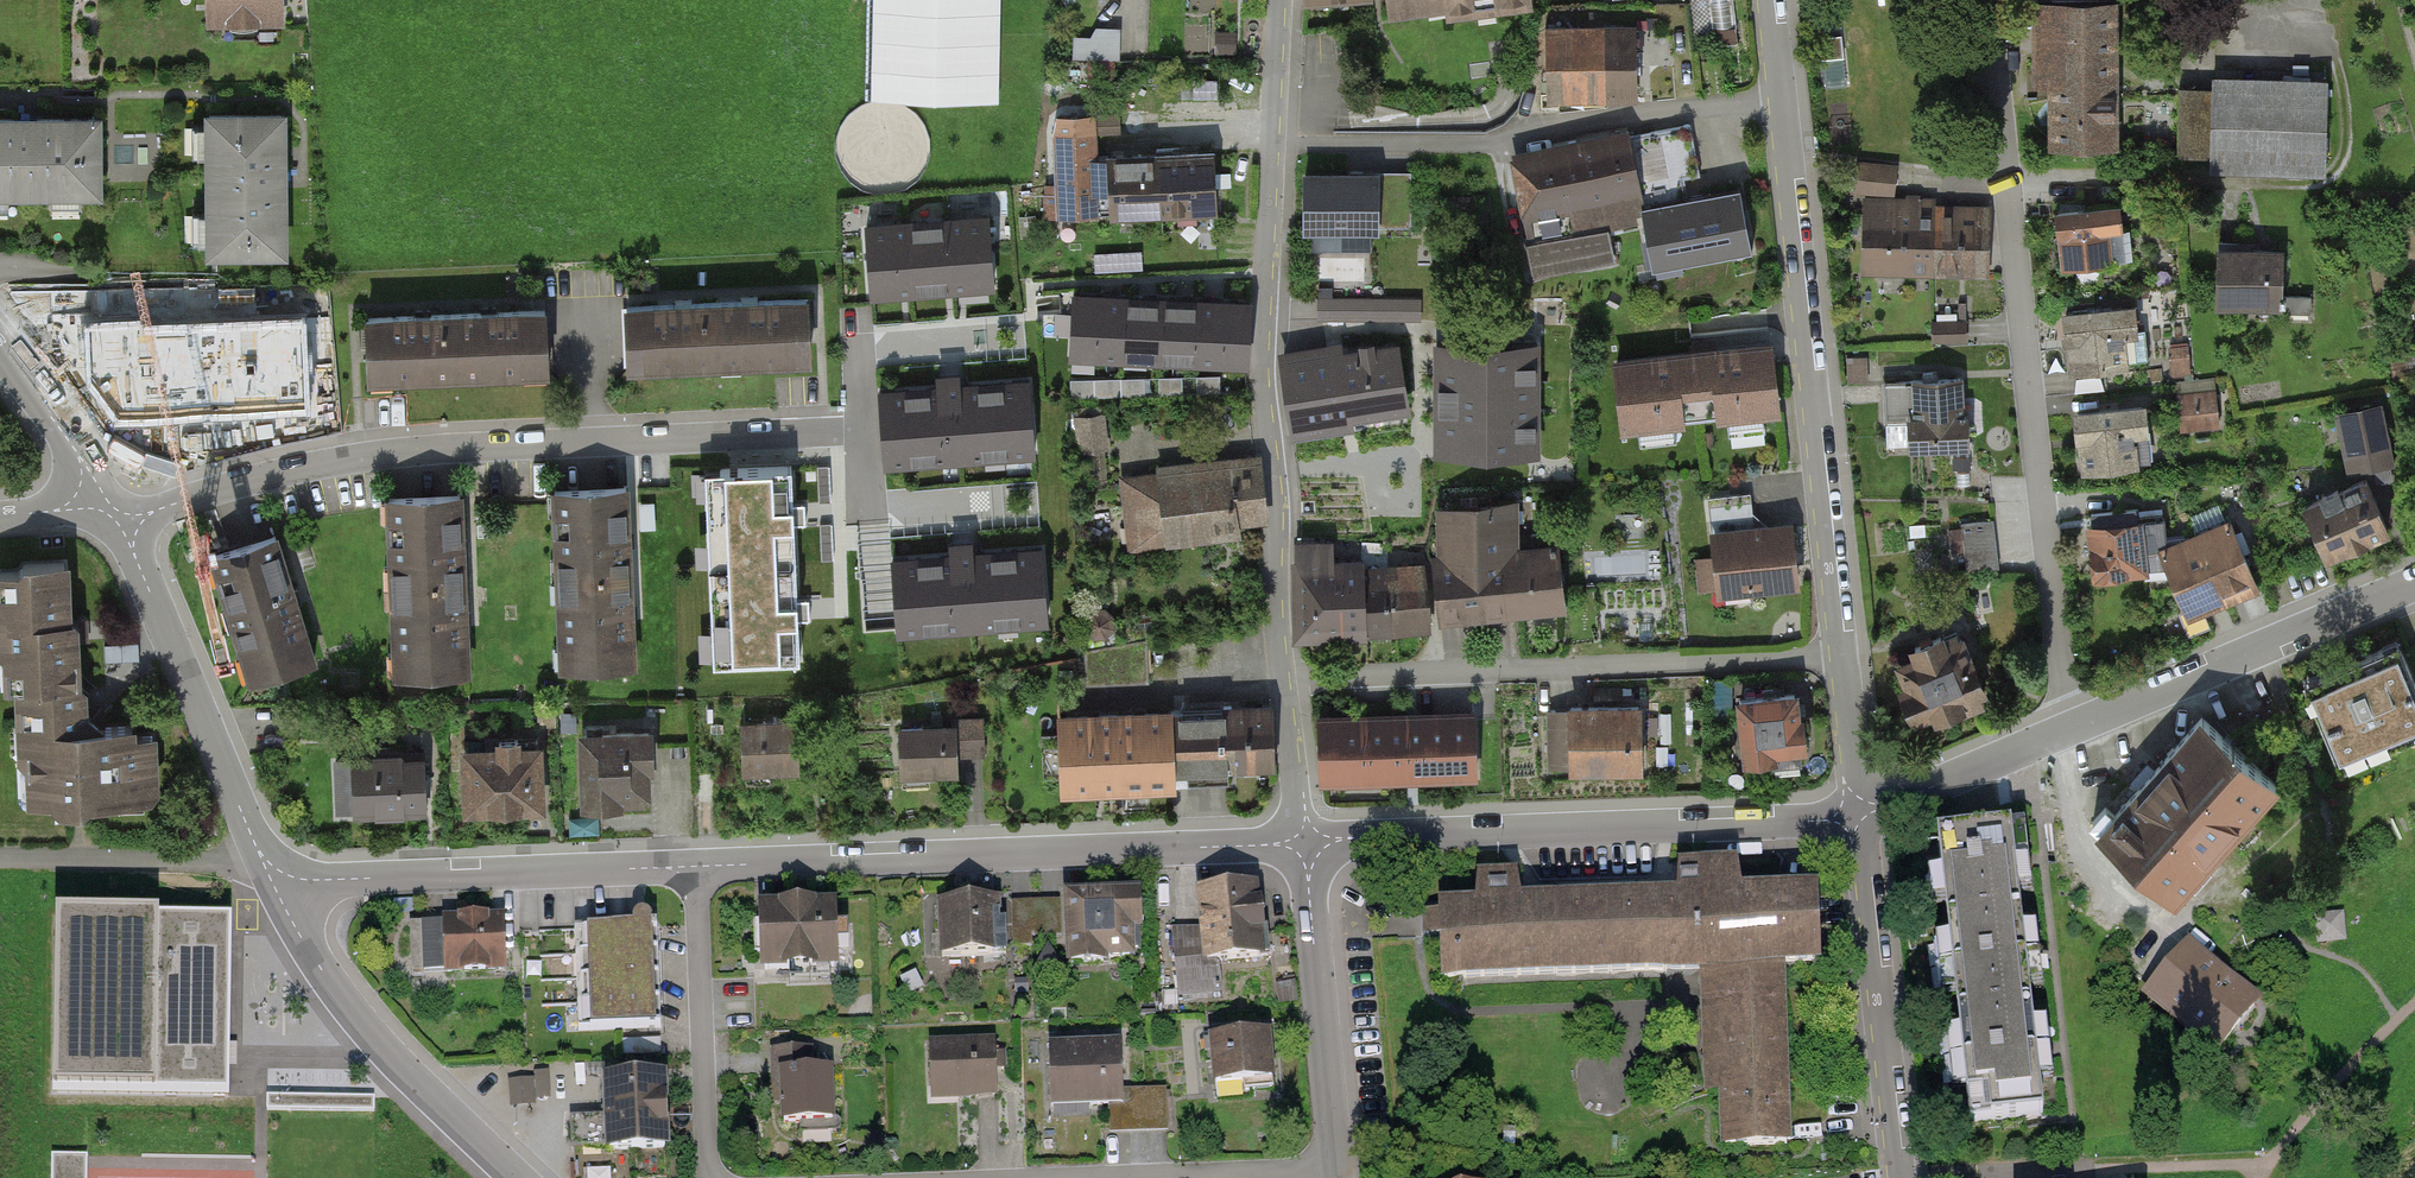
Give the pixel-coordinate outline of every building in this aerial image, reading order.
[(286,0),(200,0),(200,31),(287,28),(286,0)] [(1390,11),(1448,3),(1449,12),(1531,1),(1531,0),(1389,0),(1390,11)] [(2032,6),(2032,91),(2045,91),(2116,91),(2116,6),(2032,6)] [(1635,30),(1544,31),(1545,106),(1636,105),(1635,30)] [(1076,59),(1123,58),(1123,31),(1075,33),(1076,59)] [(1841,35),(1821,37),(1823,58),(1843,56),(1841,35)] [(1843,56),(1823,58),(1826,88),(1846,86),(1843,56)] [(2326,178),(2326,84),(2211,83),(2211,91),(2176,91),(2176,163),(2211,163),(2211,177),(2326,178)] [(2116,91),(2045,91),(2046,151),(2117,151),(2116,91)] [(1056,109),(1052,127),(1054,219),(1099,218),(1096,108),(1056,109)] [(283,114),(208,115),(209,253),(283,253),(283,181),(283,114)] [(0,118),(0,193),(97,193),(97,117),(27,118),(0,118)] [(1690,125),(1628,136),(1644,221),(1649,251),(1679,246),(1682,263),(1752,250),(1740,187),(1662,201),(1658,183),(1700,175),(1690,125)] [(1644,221),(1628,136),(1519,158),(1515,172),(1527,237),(1524,237),(1531,272),(1617,255),(1611,227),(1644,221)] [(1119,158),(1105,159),(1108,213),(1214,208),(1212,154),(1169,156),(1119,158)] [(1863,197),(1861,273),(1930,275),(1933,199),(1894,198),(1895,165),(1849,164),(1848,196),(1863,197)] [(1408,177),(1304,178),(1304,227),(1408,226),(1408,177)] [(1933,199),(1930,275),(1987,277),(1990,201),(1933,199)] [(2122,207),(2053,214),(2059,272),(2128,265),(2122,207)] [(987,225),(867,235),(872,307),(905,304),(949,300),(962,299),(993,297),(987,225)] [(2282,249),(2214,250),(2215,312),(2284,310),(2282,249)] [(1098,298),(1075,297),(1073,355),(1251,362),(1253,304),(1225,302),(1180,301),(1143,299),(1098,298)] [(1418,298),(1356,297),(1355,319),(1418,319),(1418,298)] [(805,299),(716,303),(719,362),(808,359),(805,299)] [(716,303),(627,307),(630,366),(719,362),(716,303)] [(2140,303),(2059,313),(2067,378),(2148,369),(2140,303)] [(545,311),(456,314),(458,374),(547,370),(545,311)] [(456,314),(367,317),(369,377),(458,374),(456,314)] [(68,353),(128,450),(185,415),(125,318),(68,353)] [(1965,319),(1932,321),(1933,342),(1966,341),(1965,319)] [(318,412),(306,333),(211,347),(222,425),(318,412)] [(1770,343),(1612,360),(1620,437),(1684,430),(1681,400),(1713,396),(1716,426),(1778,419),(1770,343)] [(1537,453),(1537,345),(1443,345),(1444,361),(1444,397),(1444,433),(1444,453),(1537,453)] [(2190,346),(2166,348),(2175,434),(2223,430),(2218,378),(2194,381),(2190,346)] [(1397,348),(1283,366),(1292,423),(1406,404),(1397,348)] [(1028,373),(878,387),(886,466),(1036,452),(1028,373)] [(1965,378),(1883,382),(1886,451),(1968,447),(1965,378)] [(2379,404),(2343,412),(2354,468),(2374,464),(2377,478),(2393,475),(2379,404)] [(2145,406),(2073,414),(2080,479),(2152,471),(2145,406)] [(1110,456),(1107,413),(1073,416),(1077,459),(1110,456)] [(1765,445),(1767,432),(1734,429),(1732,441),(1765,445)] [(1134,478),(1141,545),(1240,535),(1239,521),(1263,518),(1257,458),(1163,468),(1164,474),(1134,478)] [(801,660),(798,610),(794,510),(791,464),(706,468),(715,664),(801,660)] [(2367,479),(2305,505),(2328,557),(2389,532),(2367,479)] [(555,490),(562,668),(633,665),(631,617),(628,531),(626,487),(555,490)] [(388,497),(396,676),(468,673),(466,625),(462,538),(460,494),(388,497)] [(1750,497),(1706,500),(1713,602),(1797,595),(1792,525),(1752,528),(1750,497)] [(1439,619),(1507,612),(1502,555),(1501,504),(1453,508),(1455,558),(1433,561),(1439,619)] [(2144,509),(2088,515),(2095,576),(2145,570),(2147,593),(2177,590),(2161,551),(2168,548),(2165,516),(2145,518),(2144,509)] [(1993,519),(1962,523),(1967,570),(1999,567),(1993,519)] [(2258,586),(2231,522),(2168,548),(2161,551),(2177,590),(2188,615),(2215,604),(2245,591),(2258,586)] [(1502,555),(1507,612),(1565,605),(1557,531),(1531,534),(1533,551),(1502,555)] [(1295,553),(1298,636),(1343,634),(1341,594),(1335,594),(1333,554),(1332,533),(1297,534),(1298,553),(1295,553)] [(275,537),(204,560),(243,683),(315,661),(275,537)] [(895,578),(897,601),(898,632),(1048,623),(1046,595),(1044,564),(1043,539),(960,544),(893,548),(895,578)] [(1341,594),(1343,634),(1366,632),(1363,577),(1362,554),(1333,554),(1335,594),(1341,594)] [(1389,578),(1395,628),(1430,624),(1424,565),(1400,568),(1401,576),(1389,578)] [(1363,577),(1366,632),(1395,632),(1395,628),(1389,578),(1389,571),(1382,570),(1381,578),(1363,577)] [(0,575),(0,694),(9,694),(76,690),(70,572),(0,575)] [(1093,612),(1089,614),(1085,618),(1083,622),(1082,627),(1083,632),(1086,636),(1090,640),(1094,642),(1100,642),(1105,641),(1109,638),(1112,633),(1113,628),(1113,623),(1111,618),(1107,614),(1103,612),(1098,611),(1093,612)] [(1988,699),(1957,630),(1915,649),(1919,657),(1901,665),(1910,686),(1904,689),(1916,717),(1935,709),(1937,715),(1960,705),(1962,710),(1988,699)] [(2303,686),(2339,773),(2414,742),(2414,691),(2397,647),(2303,686)] [(82,690),(76,690),(9,694),(15,810),(154,803),(151,730),(84,733),(82,690)] [(1797,691),(1740,698),(1748,766),(1805,759),(1797,691)] [(1640,705),(1565,708),(1568,778),(1643,775),(1640,705)] [(1272,773),(1268,708),(1218,711),(1222,776),(1272,773)] [(1222,776),(1218,711),(1169,713),(1172,779),(1222,776)] [(1094,717),(1062,718),(1065,788),(1172,783),(1172,779),(1169,713),(1142,715),(1094,717)] [(1474,715),(1320,720),(1322,780),(1476,775),(1474,715)] [(2098,828),(2177,894),(2273,781),(2194,715),(2098,828)] [(952,728),(897,730),(899,782),(953,780),(953,759),(986,758),(984,720),(951,721),(952,728)] [(795,721),(738,723),(740,778),(797,776),(795,721)] [(649,733),(573,736),(576,813),(652,810),(649,733)] [(539,746),(459,749),(461,818),(542,816),(539,746)] [(424,754),(348,757),(350,824),(426,822),(424,754)] [(2037,1061),(2028,978),(2014,858),(2011,830),(1939,838),(1971,1124),(2043,1115),(2037,1061)] [(1438,921),(1440,979),(1721,970),(1724,1055),(1712,1056),(1713,1093),(1724,1092),(1725,1148),(1787,1146),(1781,970),(1816,969),(1814,897),(1740,899),(1739,869),(1676,871),(1676,884),(1676,891),(1677,901),(1518,906),(1518,896),(1518,889),(1518,882),(1474,883),(1475,908),(1437,910),(1438,921)] [(1676,884),(1518,889),(1518,896),(1676,891),(1676,884)] [(1263,958),(1255,887),(1194,894),(1201,956),(1173,959),(1178,1001),(1225,995),(1221,963),(1263,958)] [(1142,894),(1062,897),(1064,969),(1145,966),(1142,894)] [(1026,900),(1029,938),(1062,935),(1059,897),(1026,900)] [(1004,900),(936,903),(938,960),(1006,957),(1004,900)] [(835,902),(753,904),(755,973),(838,970),(835,902)] [(160,918),(58,917),(56,1093),(158,1094),(230,1095),(230,1052),(232,919),(222,919),(160,918)] [(499,918),(439,919),(441,979),(500,978),(499,918)] [(657,927),(577,930),(580,1033),(660,1030),(657,927)] [(2189,949),(2150,993),(2215,1049),(2253,1004),(2189,949)] [(1271,1079),(1266,1031),(1206,1038),(1211,1086),(1271,1079)] [(994,1040),(926,1043),(928,1100),(996,1098),(994,1040)] [(1122,1043),(1046,1046),(1048,1109),(1106,1107),(1124,1107),(1124,1090),(1122,1043)] [(832,1069),(778,1071),(779,1122),(834,1120),(832,1069)] [(535,1077),(509,1079),(511,1111),(538,1109),(537,1099),(552,1098),(550,1070),(535,1071),(535,1077)] [(664,1152),(662,1074),(597,1076),(600,1154),(664,1152)] [(1124,1090),(1124,1107),(1106,1107),(1107,1133),(1163,1131),(1161,1089),(1124,1090)] [(374,1097),(267,1096),(267,1110),(374,1111),(374,1097)] [(51,1177),(86,1177),(86,1156),(51,1156),(51,1177)]
